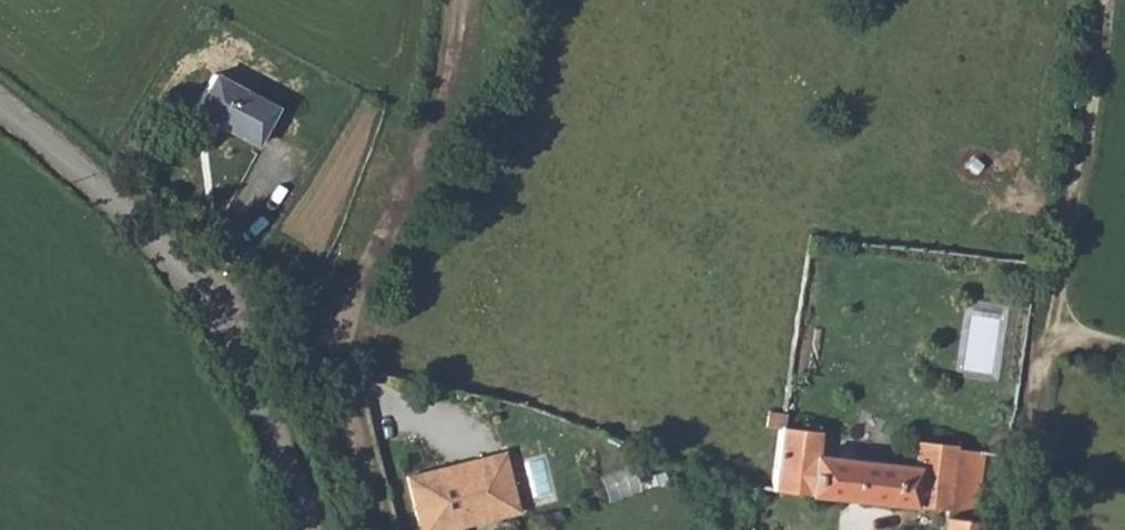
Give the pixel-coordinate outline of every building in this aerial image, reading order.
[(207,72),(186,110),(246,143),(268,105),(207,72)] [(772,484),(773,487),(942,507),(939,529),(974,529),(983,452),(953,447),(953,441),(916,436),(912,463),(837,454),(839,431),(782,422),(783,409),(769,408),(767,424),(780,426),(772,484)] [(407,476),(420,529),(444,529),(518,511),(503,452),(407,476)] [(634,465),(604,474),(609,494),(640,486),(634,465)]
